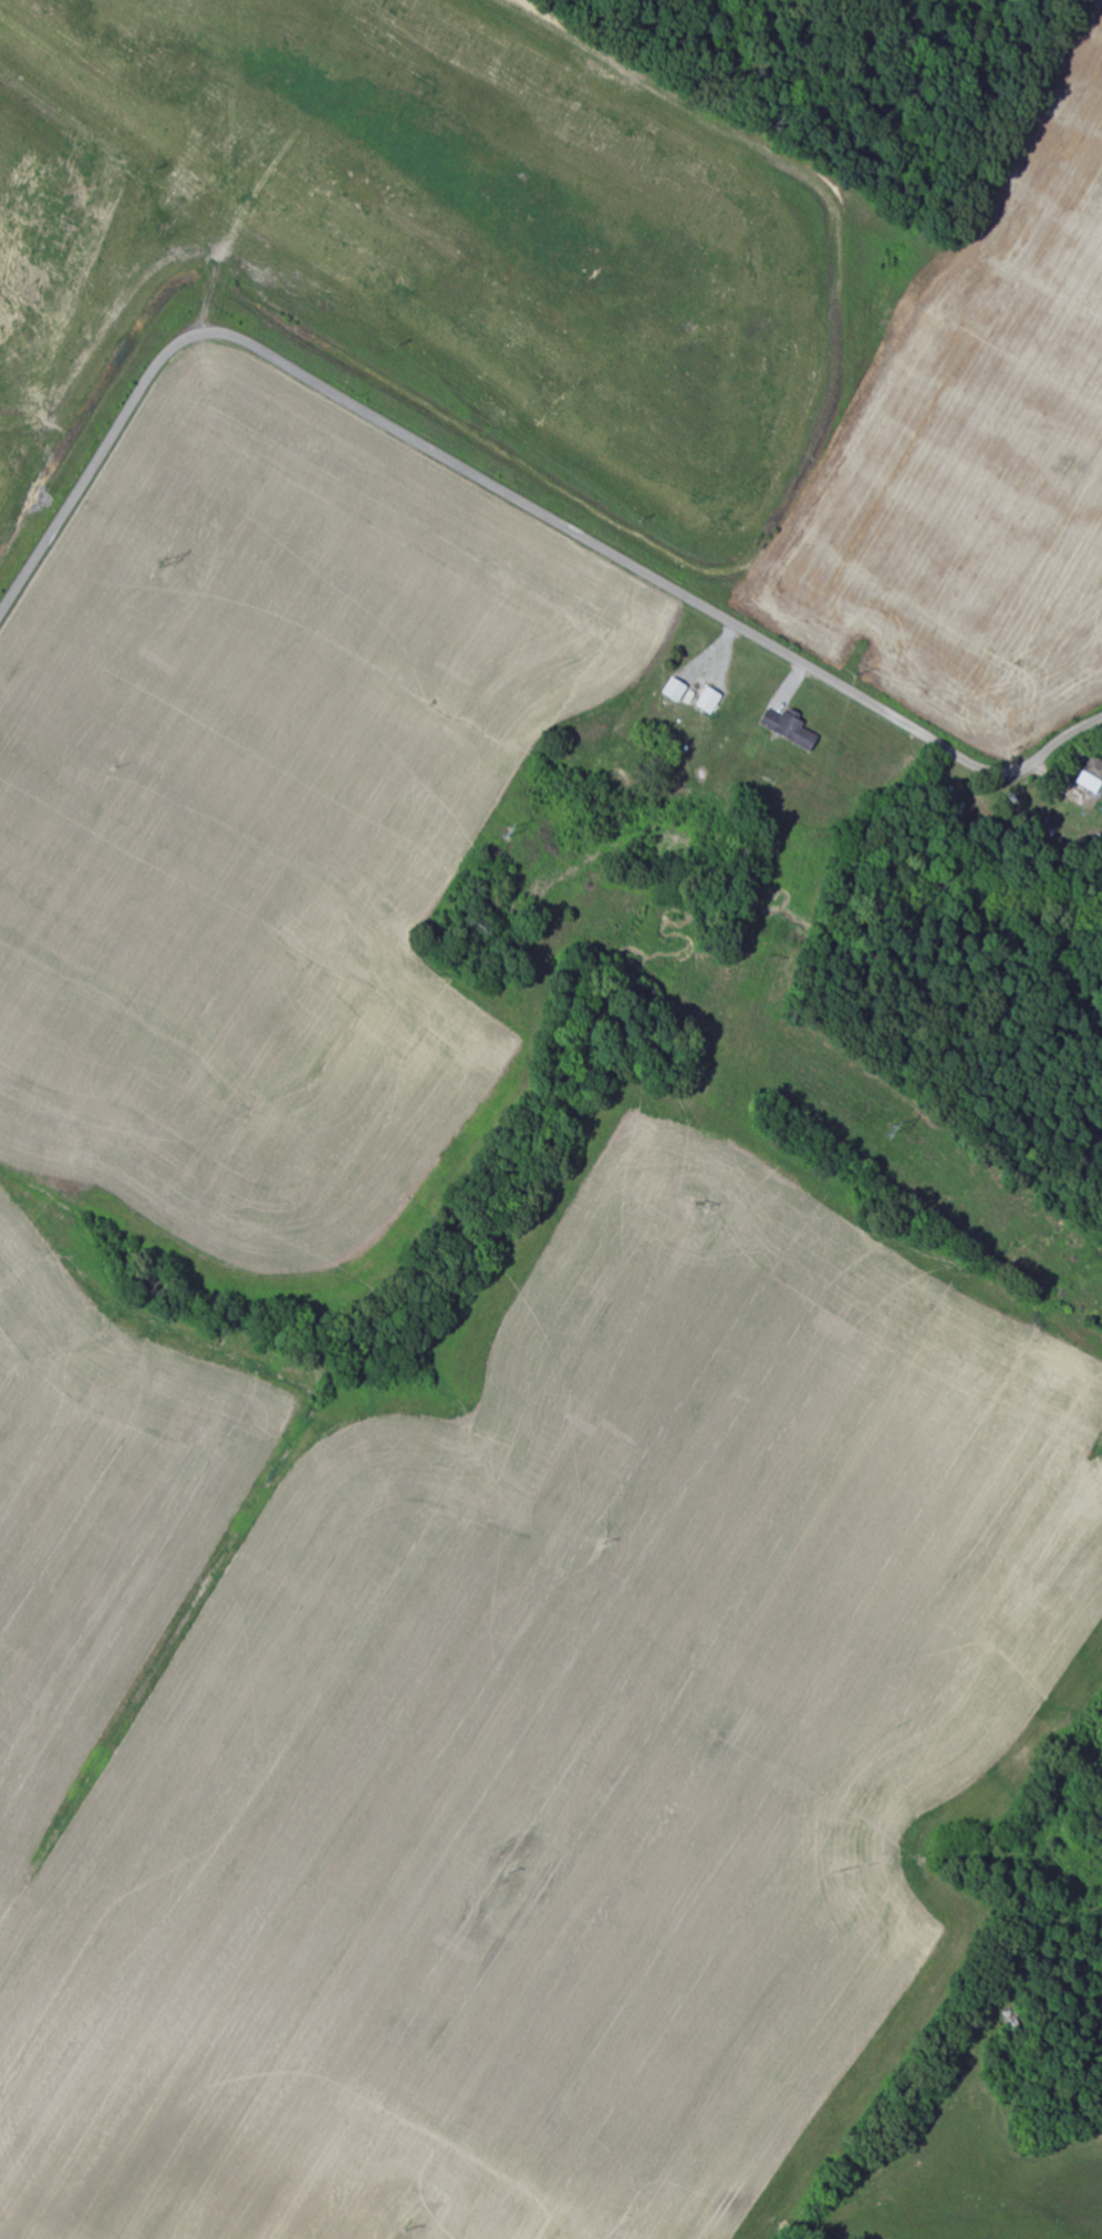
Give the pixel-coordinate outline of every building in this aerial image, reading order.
[(665,692),(680,703),(691,687),(676,677),(665,692)] [(714,715),(726,695),(710,686),(699,705),(714,715)] [(763,725),(814,751),(821,736),(805,728),(808,722),(786,711),(784,716),(770,709),(763,725)] [(1094,755),(1087,770),(1086,770),(1078,784),(1101,796),(1101,760),(1094,755)]
